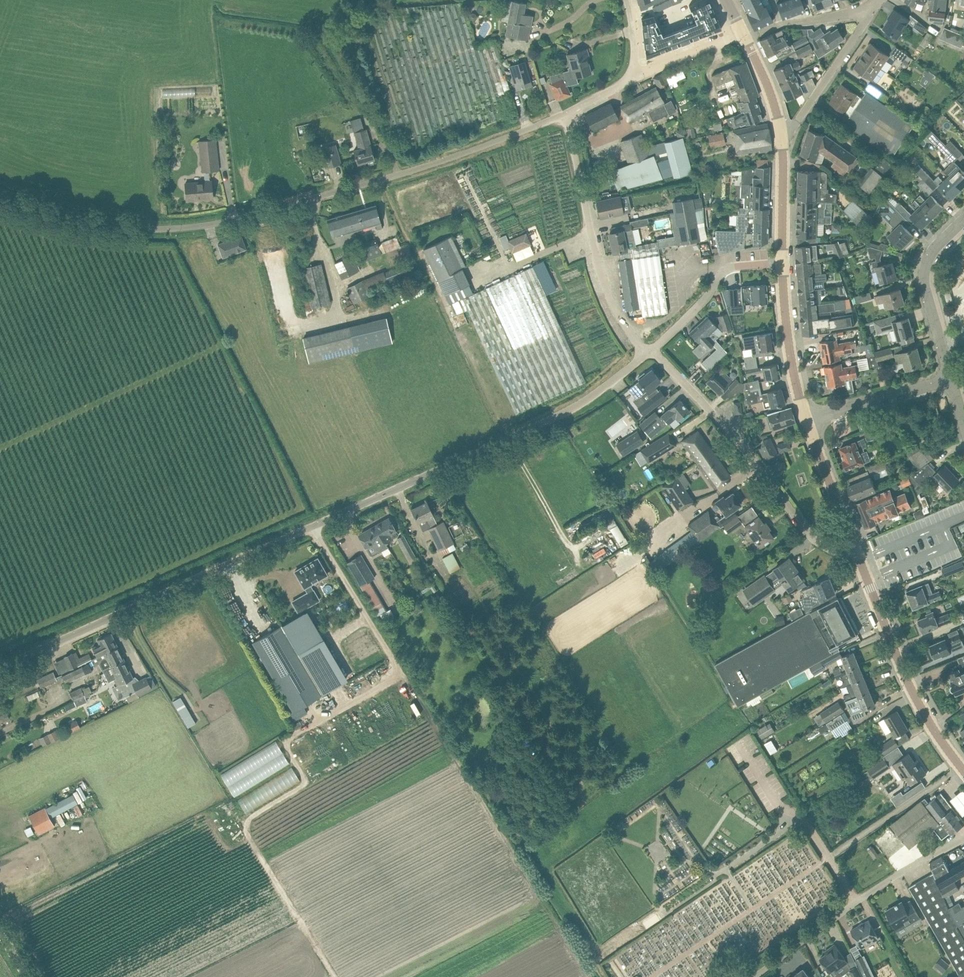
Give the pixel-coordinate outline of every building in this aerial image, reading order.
[(508,21),(505,36),(518,38),(528,40),(533,15),(523,14),(525,3),(516,1),(512,0),(512,2),(508,21)] [(641,18),(646,57),(670,48),(681,44),(690,40),(701,36),(721,28),(708,0),(699,0),(689,5),(696,22),(662,35),(653,15),(641,18)] [(746,9),(748,13),(746,14),(754,29),(761,25),(762,26),(768,23),(767,22),(773,20),(772,18),(775,17),(773,10),(769,12),(765,5),(764,5),(761,0),(742,0),(743,2),(741,3),(745,10),(746,9)] [(781,0),(775,0),(782,18),(790,15),(791,17),(798,14),(798,12),(805,10),(801,1),(803,0),(782,0),(781,0)] [(812,0),(814,6),(815,10),(824,6),(821,0),(811,0),(812,0)] [(928,19),(934,20),(934,23),(943,24),(945,12),(947,0),(930,0),(928,19)] [(902,30),(909,19),(894,9),(890,15),(892,16),(883,28),(893,34),(893,38),(897,41),(902,39),(904,36),(902,30)] [(923,34),(928,28),(919,21),(914,27),(923,34)] [(844,38),(837,28),(831,32),(830,30),(819,37),(818,38),(822,45),(825,49),(829,46),(831,49),(839,44),(838,42),(844,38)] [(759,40),(767,56),(789,45),(781,29),(774,33),(759,40)] [(818,38),(819,37),(815,30),(808,35),(809,42),(813,50),(822,45),(818,38)] [(953,43),(961,47),(963,41),(963,35),(963,34),(958,32),(953,43)] [(809,42),(808,41),(806,36),(792,43),(795,49),(809,42)] [(809,42),(795,49),(798,57),(813,50),(809,42)] [(863,55),(880,67),(889,55),(872,43),(863,55)] [(895,46),(890,52),(907,64),(911,57),(895,46)] [(552,82),(550,83),(557,99),(569,94),(566,85),(569,85),(579,82),(577,77),(591,73),(585,52),(588,52),(587,49),(567,54),(570,67),(571,70),(560,73),(561,78),(552,82)] [(872,79),(873,78),(878,82),(886,71),(880,67),(863,55),(855,67),(872,79)] [(524,61),(509,66),(517,90),(531,85),(524,61)] [(778,80),(794,73),(793,71),(801,67),(798,61),(790,65),(789,63),(774,70),(778,80)] [(746,62),(712,75),(716,85),(725,81),(727,86),(735,83),(741,101),(742,100),(743,101),(755,96),(758,95),(746,62)] [(927,69),(923,75),(925,76),(931,80),(935,74),(927,69)] [(801,78),(797,80),(794,73),(778,80),(782,90),(809,78),(807,72),(800,75),(801,78)] [(663,73),(653,78),(659,88),(668,84),(663,73)] [(809,78),(782,90),(787,100),(802,93),(801,89),(812,84),(809,78)] [(869,82),(865,89),(885,103),(889,96),(869,82)] [(842,85),(830,102),(850,116),(844,124),(892,157),(914,125),(875,97),(866,92),(862,98),(842,85)] [(665,102),(661,95),(656,86),(620,106),(630,124),(649,113),(653,122),(678,108),(672,98),(665,102)] [(760,110),(755,96),(743,101),(742,100),(741,101),(738,102),(741,111),(750,108),(752,114),(760,110)] [(618,118),(610,102),(585,115),(593,131),(618,118)] [(737,114),(730,117),(726,118),(728,124),(731,126),(733,125),(734,128),(746,123),(746,125),(763,119),(760,110),(752,114),(750,108),(741,111),(737,114)] [(767,123),(757,125),(733,130),(737,154),(759,150),(759,152),(772,149),(767,123)] [(353,150),(355,154),(357,164),(375,159),(371,145),(366,128),(354,132),(359,149),(353,150)] [(809,129),(801,155),(806,156),(804,161),(814,165),(815,165),(820,151),(825,154),(834,161),(831,166),(843,175),(847,170),(856,157),(825,135),(818,133),(809,129)] [(723,133),(713,135),(714,142),(724,140),(723,133)] [(610,170),(617,190),(662,177),(649,143),(646,144),(642,134),(620,142),(628,164),(610,170)] [(692,171),(683,136),(666,141),(675,176),(692,171)] [(199,141),(202,171),(218,170),(215,139),(199,141)] [(954,153),(958,158),(963,153),(950,140),(946,145),(954,153)] [(937,146),(949,158),(954,153),(946,145),(942,141),(937,146)] [(336,145),(320,150),(324,164),(325,168),(341,163),(340,159),(336,145)] [(858,184),(877,198),(890,181),(883,175),(892,164),(877,153),(875,155),(881,160),(875,169),(872,166),(858,184)] [(919,175),(923,179),(928,174),(919,164),(918,165),(913,160),(909,164),(919,175)] [(949,176),(961,189),(963,186),(963,172),(953,161),(943,171),(949,176)] [(741,191),(769,192),(769,166),(754,166),(741,169),(741,170),(731,172),(731,175),(741,175),(741,191)] [(799,171),(798,199),(807,199),(807,200),(818,200),(825,201),(832,202),(837,203),(837,194),(829,193),(829,189),(827,189),(827,174),(824,171),(820,171),(799,171)] [(923,179),(919,175),(916,178),(920,182),(918,183),(929,195),(934,190),(923,179)] [(951,199),(961,189),(949,176),(944,181),(938,176),(933,181),(951,199)] [(185,183),(186,190),(187,200),(201,199),(201,197),(213,196),(212,186),(211,181),(185,183)] [(744,198),(744,208),(768,208),(769,192),(741,191),(740,198),(744,198)] [(932,217),(943,207),(932,195),(926,201),(920,195),(915,199),(932,217)] [(600,218),(623,213),(619,196),(596,201),(600,218)] [(884,217),(895,207),(888,200),(884,196),(877,209),(884,217)] [(906,218),(910,214),(922,227),(932,217),(915,199),(906,208),(900,202),(899,203),(892,196),(888,200),(895,207),(906,218)] [(672,202),(674,212),(694,208),(692,198),(672,202)] [(807,199),(798,199),(798,216),(807,217),(807,211),(817,211),(817,216),(825,216),(825,201),(818,200),(807,200),(807,199)] [(852,199),(844,210),(853,219),(863,228),(873,216),(852,199)] [(381,223),(379,214),(376,204),(349,212),(354,231),(376,224),(377,229),(382,228),(381,223)] [(674,212),(680,243),(700,240),(694,208),(674,212)] [(716,230),(715,238),(719,254),(768,242),(768,208),(744,208),(738,208),(738,215),(736,215),(735,231),(716,230)] [(807,217),(798,216),(797,237),(798,237),(798,243),(818,242),(818,236),(817,236),(817,223),(825,223),(825,219),(825,216),(817,216),(817,211),(807,211),(807,217)] [(354,231),(349,212),(327,219),(332,237),(354,231)] [(896,229),(889,235),(901,248),(913,235),(894,215),(888,221),(896,229)] [(639,219),(630,221),(630,224),(631,224),(632,229),(640,227),(639,219)] [(618,251),(620,260),(659,254),(657,241),(636,247),(632,229),(631,224),(630,224),(614,228),(615,232),(609,233),(613,252),(618,251)] [(526,233),(506,241),(512,253),(531,245),(526,233)] [(246,249),(241,235),(218,244),(223,257),(246,249)] [(396,236),(382,242),(386,253),(400,247),(396,236)] [(454,314),(466,309),(461,299),(462,299),(457,289),(469,283),(455,253),(458,252),(451,236),(423,249),(454,314)] [(834,250),(837,258),(850,253),(845,241),(839,243),(838,241),(831,243),(834,250)] [(820,259),(833,256),(833,250),(827,251),(815,252),(814,245),(811,245),(795,246),(797,261),(820,259)] [(378,246),(372,248),(375,256),(383,253),(382,249),(380,250),(378,246)] [(870,246),(868,247),(871,258),(876,257),(882,256),(883,250),(878,248),(871,246),(870,246)] [(358,262),(375,256),(372,248),(355,255),(358,262)] [(659,254),(620,260),(618,260),(626,310),(639,308),(641,308),(642,316),(668,312),(659,254)] [(350,257),(352,261),(353,264),(358,262),(355,255),(350,257)] [(820,264),(820,259),(797,261),(798,276),(813,275),(823,273),(822,263),(820,264)] [(874,267),(877,266),(881,282),(897,277),(892,262),(881,265),(879,259),(872,261),(874,267)] [(353,264),(352,261),(337,268),(342,279),(359,270),(356,264),(354,265),(353,264)] [(543,261),(533,266),(545,294),(556,289),(543,261)] [(329,302),(320,263),(302,267),(311,307),(329,302)] [(388,282),(409,273),(405,263),(384,272),(388,282)] [(461,299),(466,309),(513,413),(585,381),(545,294),(533,266),(462,299),(461,299)] [(368,291),(388,282),(383,271),(363,279),(368,291)] [(839,272),(834,272),(834,281),(842,280),(839,272)] [(823,273),(813,275),(798,276),(799,291),(822,289),(821,281),(824,280),(823,273)] [(369,295),(362,280),(346,288),(353,303),(369,295)] [(736,288),(721,289),(726,305),(737,304),(742,304),(757,303),(767,302),(766,284),(741,286),(741,288),(736,288)] [(845,286),(837,287),(838,294),(847,293),(845,286)] [(823,288),(822,289),(799,291),(800,305),(825,303),(823,288)] [(948,305),(954,304),(949,288),(943,290),(948,305)] [(904,302),(900,289),(876,296),(878,302),(885,300),(887,307),(904,302)] [(855,296),(856,303),(872,298),(870,292),(855,296)] [(800,305),(802,320),(831,317),(830,311),(836,311),(835,302),(825,303),(800,305)] [(707,316),(701,321),(711,333),(713,331),(718,337),(718,336),(723,332),(722,331),(723,330),(727,329),(728,332),(732,331),(731,328),(726,313),(719,315),(720,321),(716,325),(714,323),(712,320),(713,319),(713,317),(710,315),(709,315),(708,316),(707,316)] [(854,325),(852,313),(831,317),(802,320),(803,335),(818,333),(830,332),(830,329),(854,325)] [(896,321),(895,315),(874,321),(877,333),(895,328),(898,339),(913,335),(908,318),(896,321)] [(391,342),(385,318),(375,320),(381,344),(391,342)] [(701,321),(689,332),(696,339),(700,343),(692,350),(699,357),(706,350),(713,344),(717,348),(701,362),(709,370),(727,352),(717,341),(715,339),(718,337),(713,331),(711,333),(701,321)] [(771,332),(742,337),(744,350),(751,349),(752,355),(738,357),(740,369),(746,368),(746,369),(757,367),(756,357),(772,354),(771,349),(774,348),(771,332)] [(822,352),(860,345),(866,344),(865,338),(838,343),(837,339),(820,342),(822,352)] [(822,352),(824,362),(841,359),(840,355),(861,351),(860,345),(822,352)] [(895,356),(892,346),(875,351),(876,354),(867,356),(867,357),(870,369),(885,365),(884,362),(878,363),(878,361),(895,356)] [(895,354),(898,362),(904,360),(907,369),(922,364),(917,348),(895,354)] [(870,369),(867,357),(857,359),(858,364),(856,364),(856,365),(843,368),(842,363),(825,366),(827,377),(857,371),(870,369)] [(777,363),(767,365),(745,370),(746,375),(762,372),(764,380),(780,377),(777,363)] [(732,379),(725,372),(728,370),(722,365),(706,381),(719,393),(732,379)] [(654,385),(660,381),(652,369),(645,374),(644,373),(638,377),(639,379),(638,380),(639,380),(628,388),(636,398),(640,396),(645,402),(638,407),(644,414),(666,397),(660,390),(659,391),(654,385)] [(858,377),(857,371),(827,377),(829,386),(835,385),(835,387),(834,387),(836,395),(854,392),(852,378),(858,377)] [(734,393),(742,387),(742,383),(741,383),(736,379),(728,387),(734,393)] [(742,383),(742,387),(743,391),(760,388),(758,381),(742,383)] [(761,394),(760,388),(743,391),(745,405),(747,405),(762,401),(764,408),(784,403),(781,388),(761,394)] [(661,415),(660,417),(655,411),(639,425),(644,431),(645,431),(650,437),(667,423),(675,416),(678,420),(689,411),(679,400),(669,409),(661,415)] [(740,401),(733,402),(735,414),(742,413),(740,401)] [(931,404),(935,416),(939,414),(936,403),(931,404)] [(795,422),(790,407),(775,411),(768,414),(772,429),(795,422)] [(876,425),(874,418),(858,422),(860,430),(876,425)] [(888,433),(885,424),(865,431),(868,440),(888,433)] [(681,442),(697,465),(713,452),(698,431),(681,442)] [(637,432),(617,444),(623,454),(643,442),(637,432)] [(668,433),(650,444),(645,447),(640,450),(641,451),(637,453),(642,461),(646,459),(648,462),(675,445),(668,433)] [(764,458),(776,452),(769,437),(763,440),(765,445),(759,447),(764,458)] [(847,469),(864,462),(871,459),(867,450),(865,451),(864,448),(867,447),(864,438),(840,448),(845,459),(843,460),(847,469)] [(777,444),(778,453),(790,449),(788,442),(777,444)] [(918,470),(928,463),(930,461),(929,461),(931,460),(937,454),(927,444),(921,449),(915,452),(909,457),(918,470)] [(704,474),(714,487),(730,476),(713,452),(697,465),(701,470),(699,471),(702,476),(704,474)] [(866,467),(867,471),(846,480),(854,499),(876,489),(870,475),(887,468),(887,466),(891,464),(889,459),(884,461),(883,460),(866,467)] [(928,481),(938,472),(928,463),(918,470),(911,474),(908,475),(917,495),(925,488),(921,484),(927,479),(928,481)] [(937,487),(941,483),(948,491),(959,480),(945,465),(938,472),(928,481),(934,487),(937,487)] [(678,510),(693,501),(677,476),(662,486),(678,510)] [(856,503),(860,514),(906,495),(905,493),(893,497),(890,489),(867,499),(856,503)] [(694,534),(666,554),(671,561),(719,526),(720,527),(723,525),(737,515),(733,510),(741,504),(732,492),(725,498),(723,496),(716,501),(725,514),(716,521),(708,510),(688,525),(692,530),(694,534)] [(911,506),(906,495),(860,514),(865,526),(876,521),(891,515),(899,512),(899,511),(911,506)] [(438,525),(431,511),(427,502),(412,509),(418,522),(426,518),(430,527),(428,528),(441,555),(450,551),(448,546),(453,543),(443,522),(438,525)] [(737,515),(723,525),(728,532),(734,528),(742,522),(737,515)] [(752,517),(748,520),(749,522),(744,525),(750,533),(749,533),(754,541),(755,540),(760,547),(774,537),(769,530),(770,529),(765,522),(763,523),(758,516),(753,519),(752,517)] [(388,517),(376,524),(385,541),(393,537),(391,533),(396,530),(388,517)] [(389,546),(385,541),(376,524),(358,534),(366,547),(370,554),(373,555),(379,552),(378,550),(380,548),(382,550),(389,546)] [(619,546),(626,543),(618,524),(611,527),(619,546)] [(403,535),(396,538),(404,552),(407,550),(412,558),(415,556),(403,535)] [(593,553),(596,557),(604,551),(602,547),(593,553)] [(444,557),(451,572),(461,566),(454,552),(444,557)] [(375,577),(361,554),(347,562),(361,585),(370,580),(375,577)] [(304,587),(305,587),(308,592),(292,601),(298,612),(319,600),(310,584),(327,574),(323,568),(325,567),(321,560),(319,561),(317,558),(295,571),(304,587)] [(765,575),(744,590),(754,604),(775,589),(771,584),(770,583),(780,576),(790,590),(804,580),(789,559),(775,568),(776,570),(766,577),(765,575)] [(942,569),(945,576),(963,568),(963,560),(942,569)] [(836,592),(830,578),(801,591),(804,597),(800,598),(807,613),(830,601),(830,600),(821,605),(818,599),(836,592)] [(933,593),(929,583),(907,591),(914,609),(942,597),(939,590),(933,593)] [(809,666),(809,667),(820,660),(839,650),(839,651),(840,650),(837,645),(849,638),(858,634),(838,597),(830,601),(807,613),(799,618),(793,621),(714,666),(738,708),(748,702),(748,704),(761,697),(762,698),(771,693),(770,691),(773,689),(772,688),(809,666)] [(390,609),(388,610),(378,616),(382,622),(394,615),(390,609)] [(795,610),(789,612),(793,621),(799,618),(795,610)] [(307,612),(283,626),(300,653),(323,640),(307,612)] [(936,619),(933,612),(927,614),(928,616),(918,620),(923,632),(951,621),(948,613),(936,619)] [(774,616),(775,625),(787,625),(786,620),(789,620),(789,615),(774,616)] [(252,642),(293,711),(321,695),(280,626),(252,642)] [(930,645),(935,658),(942,655),(943,657),(951,653),(952,653),(952,652),(955,650),(955,651),(963,647),(963,646),(957,629),(948,633),(950,637),(930,645)] [(97,656),(117,646),(111,633),(97,639),(99,643),(92,647),(97,656)] [(102,669),(103,671),(110,665),(124,659),(117,646),(104,653),(97,656),(91,659),(94,665),(99,663),(102,669)] [(833,669),(835,675),(859,665),(854,651),(842,656),(845,664),(833,669)] [(77,665),(72,653),(64,657),(70,668),(77,665)] [(949,672),(952,680),(951,680),(953,685),(951,685),(951,687),(950,688),(951,689),(951,691),(952,692),(953,692),(955,692),(956,692),(963,689),(963,655),(957,658),(960,664),(954,666),(955,670),(949,672)] [(146,677),(145,677),(135,682),(124,659),(110,665),(103,671),(109,683),(117,679),(126,697),(136,692),(138,695),(152,689),(146,677)] [(825,668),(820,660),(809,667),(814,674),(825,668)] [(853,683),(865,678),(859,665),(835,675),(837,679),(842,677),(844,679),(845,681),(841,685),(842,687),(853,683)] [(66,683),(85,674),(82,667),(62,676),(66,683)] [(55,671),(39,678),(42,686),(59,679),(55,671)] [(865,678),(853,683),(856,689),(850,692),(851,694),(844,696),(846,701),(870,691),(865,678)] [(74,701),(85,696),(85,695),(92,691),(89,685),(85,687),(84,685),(81,687),(81,686),(70,691),(74,701)] [(875,704),(870,691),(846,701),(855,722),(866,714),(864,709),(875,704)] [(88,701),(85,696),(74,701),(64,706),(66,710),(76,705),(77,706),(88,701)] [(181,696),(174,700),(173,701),(183,718),(192,714),(181,696)] [(839,701),(820,712),(827,722),(845,710),(839,701)] [(24,709),(11,715),(14,721),(27,715),(24,709)] [(831,730),(849,718),(845,711),(818,728),(822,733),(830,728),(831,730)] [(888,716),(885,718),(892,730),(896,737),(894,738),(899,745),(910,739),(906,731),(908,730),(897,711),(888,716)] [(77,719),(68,724),(71,730),(80,726),(77,719)] [(761,738),(774,730),(769,721),(755,730),(761,738)] [(51,740),(52,742),(67,734),(66,731),(58,735),(56,731),(48,734),(49,736),(47,737),(49,741),(51,740)] [(894,738),(880,747),(885,755),(898,746),(899,745),(894,738)] [(764,743),(770,753),(777,749),(770,739),(764,743)] [(914,761),(909,753),(893,763),(903,778),(905,777),(910,784),(926,774),(917,759),(914,761)] [(885,759),(868,770),(874,778),(890,766),(885,759)] [(920,779),(892,797),(897,805),(925,786),(920,779)] [(952,800),(963,816),(963,791),(952,800)] [(923,799),(916,805),(891,824),(903,840),(910,848),(934,828),(942,822),(939,819),(953,808),(941,792),(927,803),(923,799)] [(55,825),(51,818),(79,803),(74,794),(46,808),(45,806),(29,815),(39,833),(55,825)] [(934,828),(942,838),(950,832),(951,834),(963,823),(963,822),(953,808),(939,819),(942,822),(934,828)] [(933,873),(934,872),(941,888),(944,887),(955,881),(963,875),(963,861),(949,870),(945,862),(949,860),(946,854),(929,863),(933,873)] [(949,908),(947,904),(941,888),(934,872),(933,873),(909,887),(914,895),(931,925),(961,976),(963,976),(963,936),(958,925),(957,926),(949,908)] [(944,887),(941,888),(947,904),(953,902),(950,895),(960,889),(955,881),(944,887)] [(886,910),(891,919),(898,930),(920,917),(910,900),(904,904),(902,901),(886,910)] [(949,908),(957,926),(958,925),(963,922),(963,906),(956,911),(953,905),(949,908)] [(879,938),(869,920),(851,930),(861,948),(879,938)] [(820,958),(831,972),(834,976),(840,976),(847,971),(844,966),(848,963),(849,962),(844,956),(835,944),(829,948),(831,950),(826,954),(820,958)] [(862,956),(856,958),(863,973),(869,970),(862,956)] [(944,971),(949,965),(940,957),(935,963),(944,971)] [(723,968),(719,962),(714,965),(718,971),(723,968)] [(850,969),(854,976),(862,976),(857,966),(850,969)] [(803,968),(798,972),(797,972),(792,975),(793,976),(792,976),(810,976),(803,968)]
